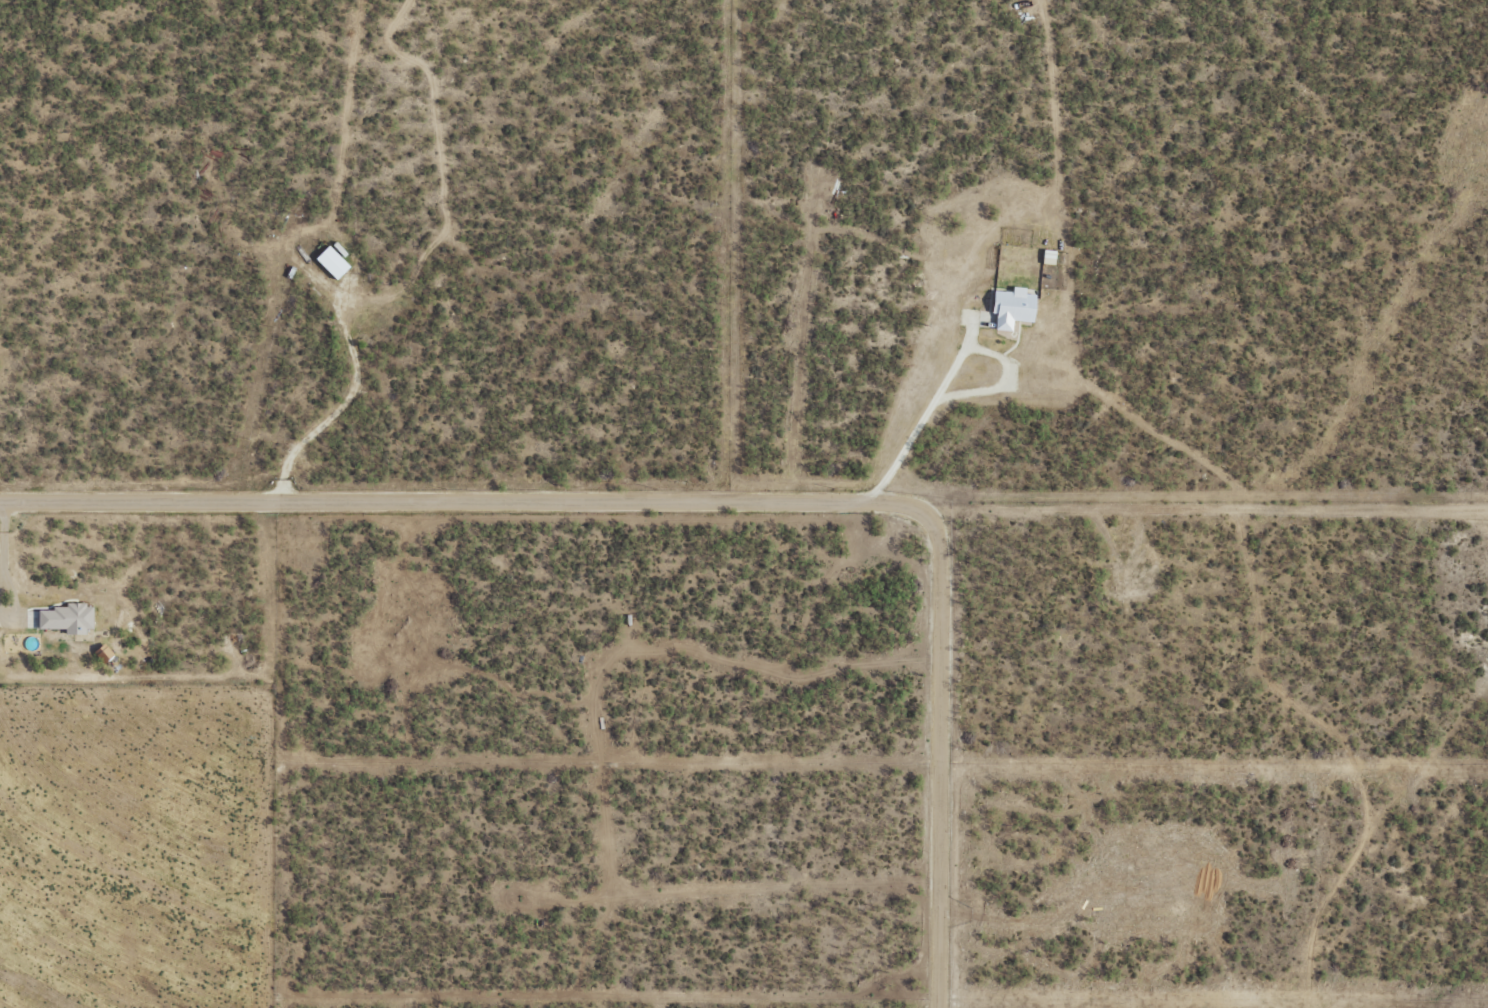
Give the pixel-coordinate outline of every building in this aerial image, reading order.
[(995,291),(993,314),(997,314),(996,330),(1013,331),(1014,321),(1035,322),(1036,295),(1026,294),(1027,288),(1014,287),(1013,292),(995,291)] [(94,607),(39,608),(39,630),(66,629),(66,633),(94,633),(94,607)] [(104,664),(115,655),(105,643),(94,652),(104,664)]
